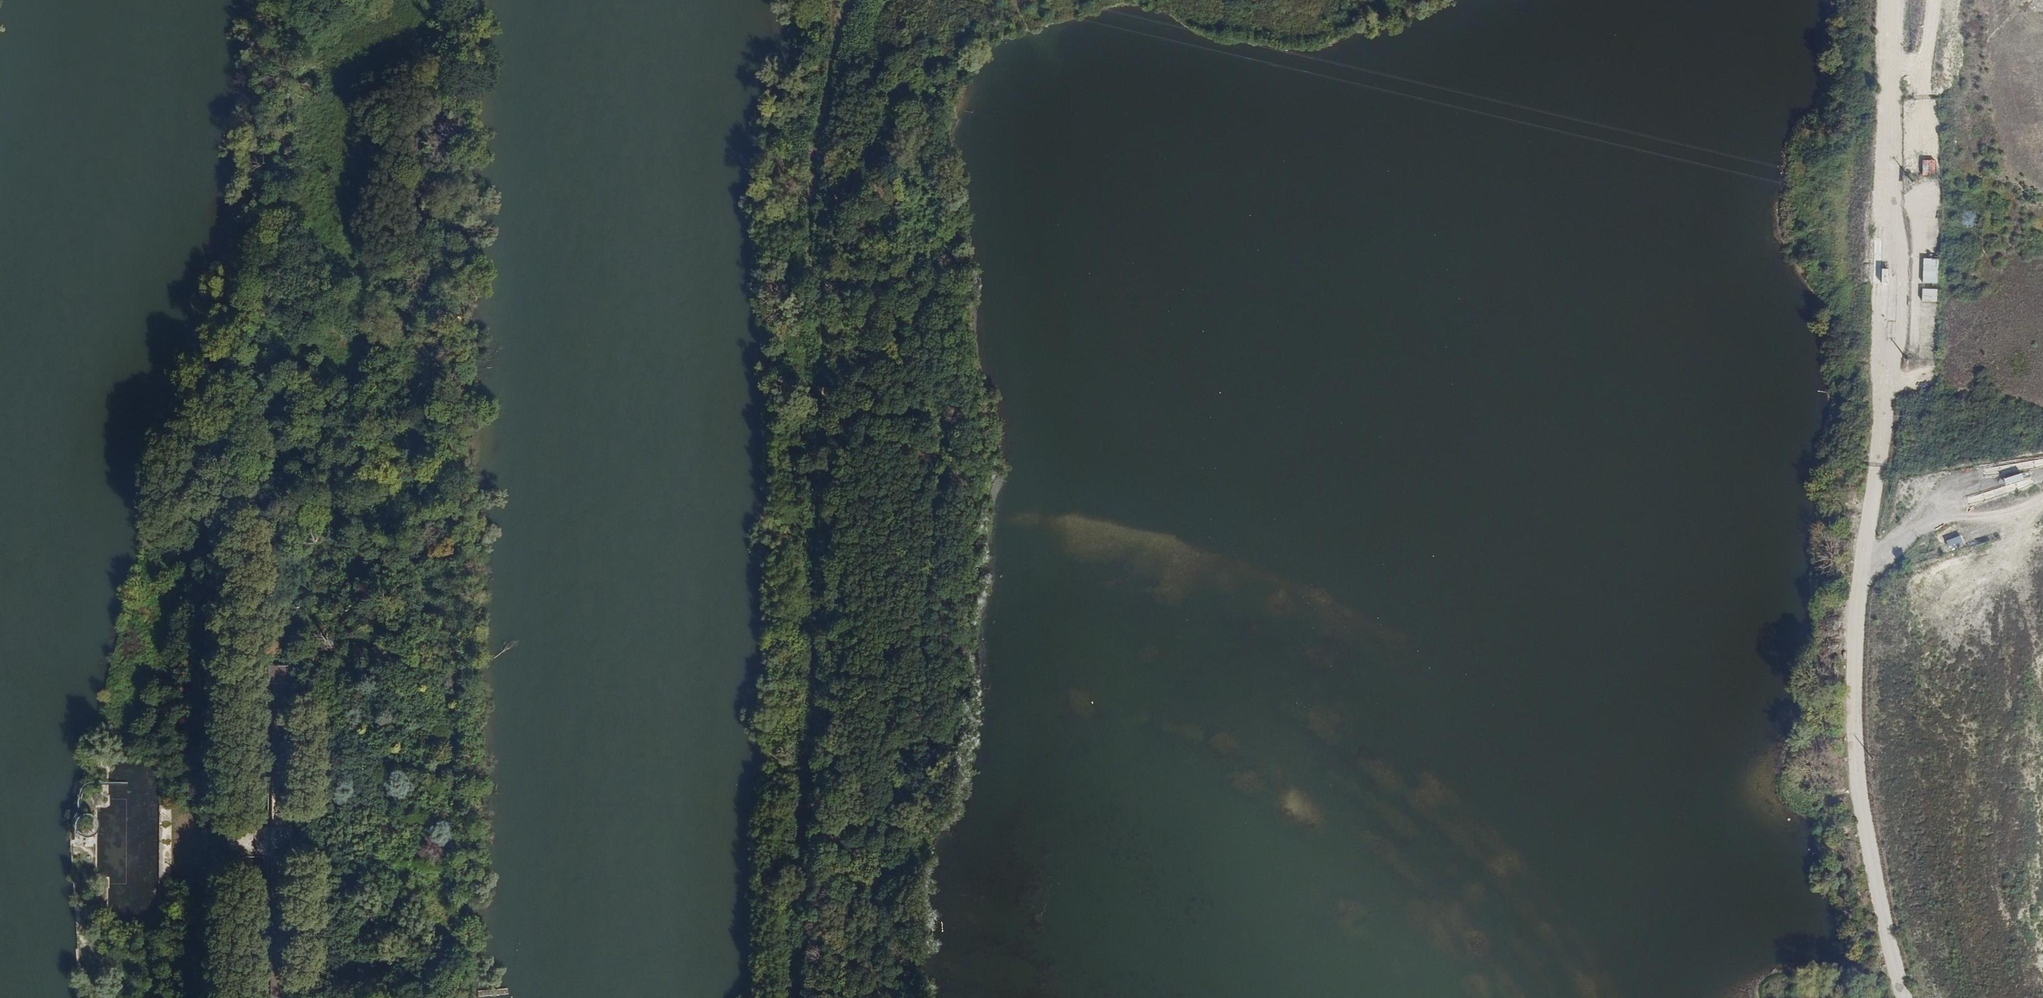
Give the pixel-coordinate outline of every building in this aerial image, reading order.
[(1923,159),(1922,174),(1935,175),(1935,159),(1923,159)] [(1922,282),(1938,283),(1939,258),(1924,258),(1922,282)] [(1937,302),(1938,288),(1922,288),(1922,301),(1937,302)] [(2005,478),(2007,484),(2025,478),(2023,472),(2005,478)] [(1957,528),(1945,533),(1947,539),(1960,534),(1957,528)] [(1949,546),(1964,541),(1961,535),(1947,540),(1949,546)] [(1943,588),(1956,584),(1953,578),(1941,582),(1943,588)]
